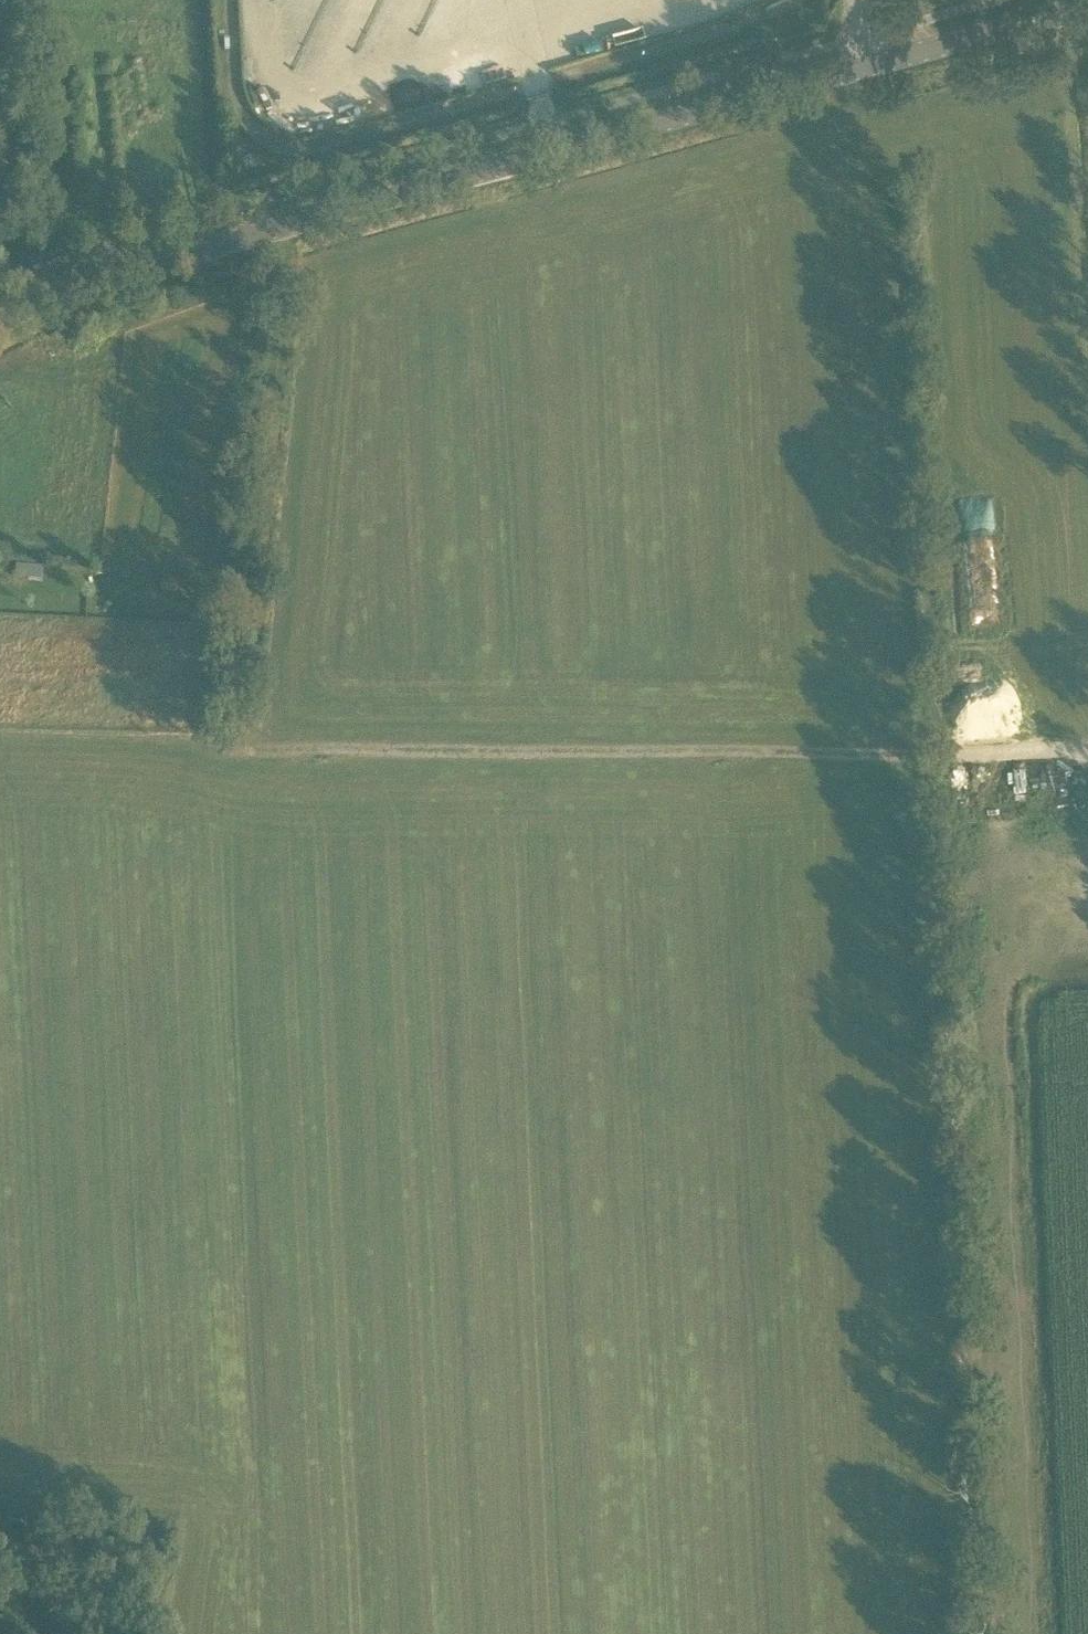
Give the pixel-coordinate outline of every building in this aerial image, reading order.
[(16,567),(15,580),(26,581),(27,567),(16,567)] [(126,1617),(125,1633),(140,1633),(140,1617),(126,1617)]
